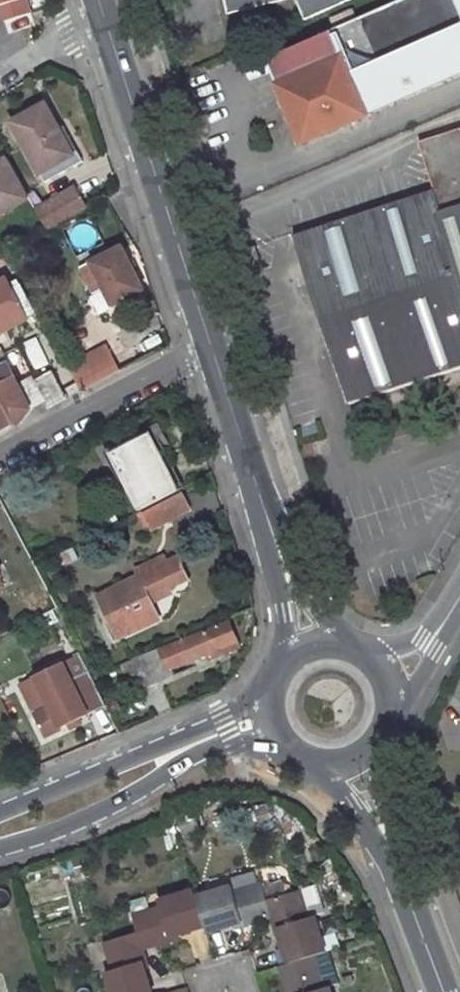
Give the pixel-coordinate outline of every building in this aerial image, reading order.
[(27,13),(24,0),(0,0),(0,20),(27,13)] [(230,13),(283,0),(227,0),(230,13)] [(270,58),(307,141),(459,74),(459,0),(404,0),(270,58)] [(351,0),(299,0),(308,19),(351,0)] [(42,107),(9,126),(36,176),(70,159),(56,132),(42,107)] [(420,140),(435,187),(294,232),(349,404),(459,370),(459,127),(420,140)] [(70,159),(36,176),(41,185),(80,165),(61,129),(56,132),(70,159)] [(26,199),(2,155),(0,156),(0,213),(26,199)] [(70,188),(32,210),(44,232),(83,210),(70,188)] [(120,246),(80,266),(93,293),(104,288),(112,304),(142,289),(120,246)] [(0,282),(0,333),(15,325),(25,320),(4,280),(0,282)] [(125,359),(165,344),(155,319),(116,335),(125,359)] [(0,333),(0,345),(21,334),(15,325),(0,333)] [(67,366),(79,391),(116,371),(104,347),(67,366)] [(11,422),(14,426),(21,421),(30,408),(42,401),(46,408),(64,399),(50,372),(32,382),(29,378),(16,384),(0,353),(0,428),(11,422)] [(159,430),(110,455),(121,473),(115,476),(118,483),(124,480),(140,510),(177,491),(161,457),(166,455),(178,449),(175,443),(167,447),(159,430)] [(166,455),(161,457),(177,491),(184,487),(166,455)] [(182,494),(144,513),(150,524),(164,517),(167,523),(189,511),(182,494)] [(98,512),(88,518),(96,533),(107,528),(98,512)] [(164,517),(150,524),(150,525),(153,530),(167,523),(164,517)] [(151,603),(148,598),(169,587),(186,578),(176,558),(98,595),(118,637),(158,620),(151,603)] [(169,587),(148,598),(151,603),(172,593),(169,587)] [(173,674),(170,668),(205,653),(211,662),(242,650),(232,617),(131,660),(144,687),(173,674)] [(45,737),(106,705),(90,675),(88,671),(70,680),(62,664),(35,678),(51,708),(35,717),(45,737)] [(159,936),(194,924),(196,931),(227,921),(228,927),(260,916),(265,931),(268,931),(277,962),(268,965),(277,991),(326,991),(324,985),(314,988),(303,955),(318,950),(305,913),(299,915),(290,885),(254,897),(249,882),(223,891),(221,883),(185,895),(182,886),(145,898),(147,905),(121,913),(125,929),(90,940),(100,970),(93,973),(99,991),(140,991),(132,965),(137,963),(132,948),(161,939),(159,936)] [(249,951),(234,957),(242,979),(257,974),(249,951)]
